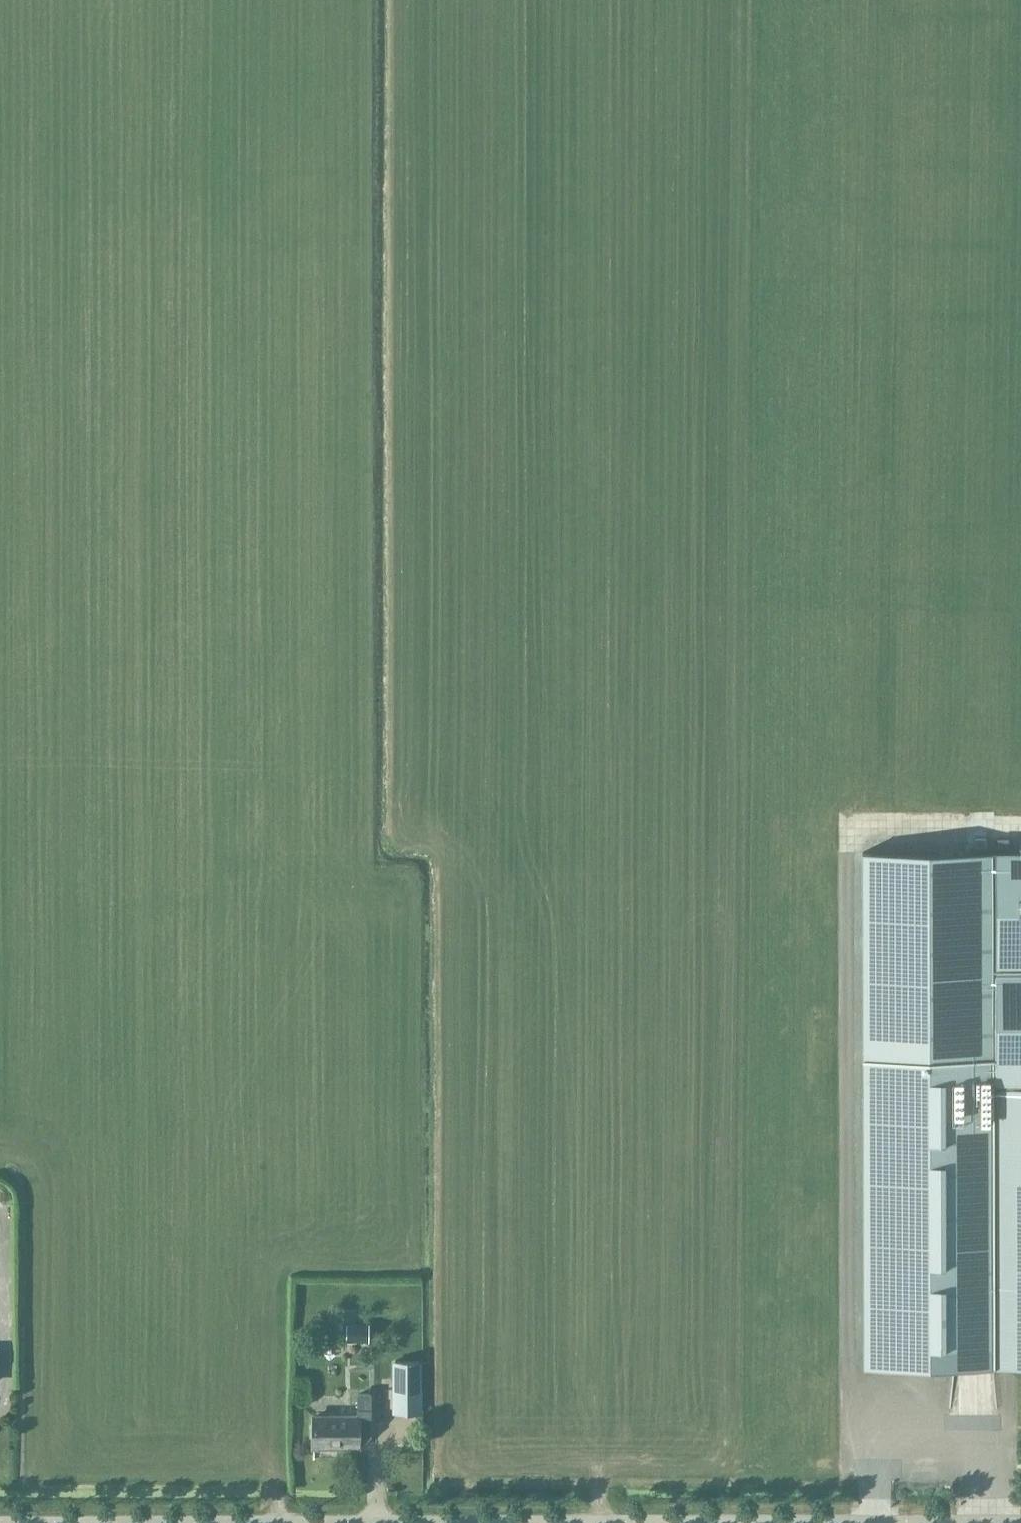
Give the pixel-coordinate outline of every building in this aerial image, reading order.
[(992,852),(992,851),(863,852),(864,1058),(864,1229),(864,1366),(998,1366),(996,1085),(1020,1085),(1020,852),(992,852)] [(996,1085),(998,1366),(1020,1366),(1020,1085),(996,1085)] [(348,1323),(348,1340),(369,1340),(369,1324),(348,1323)] [(420,1361),(396,1361),(396,1413),(420,1413),(420,1361)] [(314,1415),(314,1447),(358,1448),(358,1434),(370,1434),(370,1410),(371,1394),(359,1394),(359,1410),(359,1416),(314,1415)]
